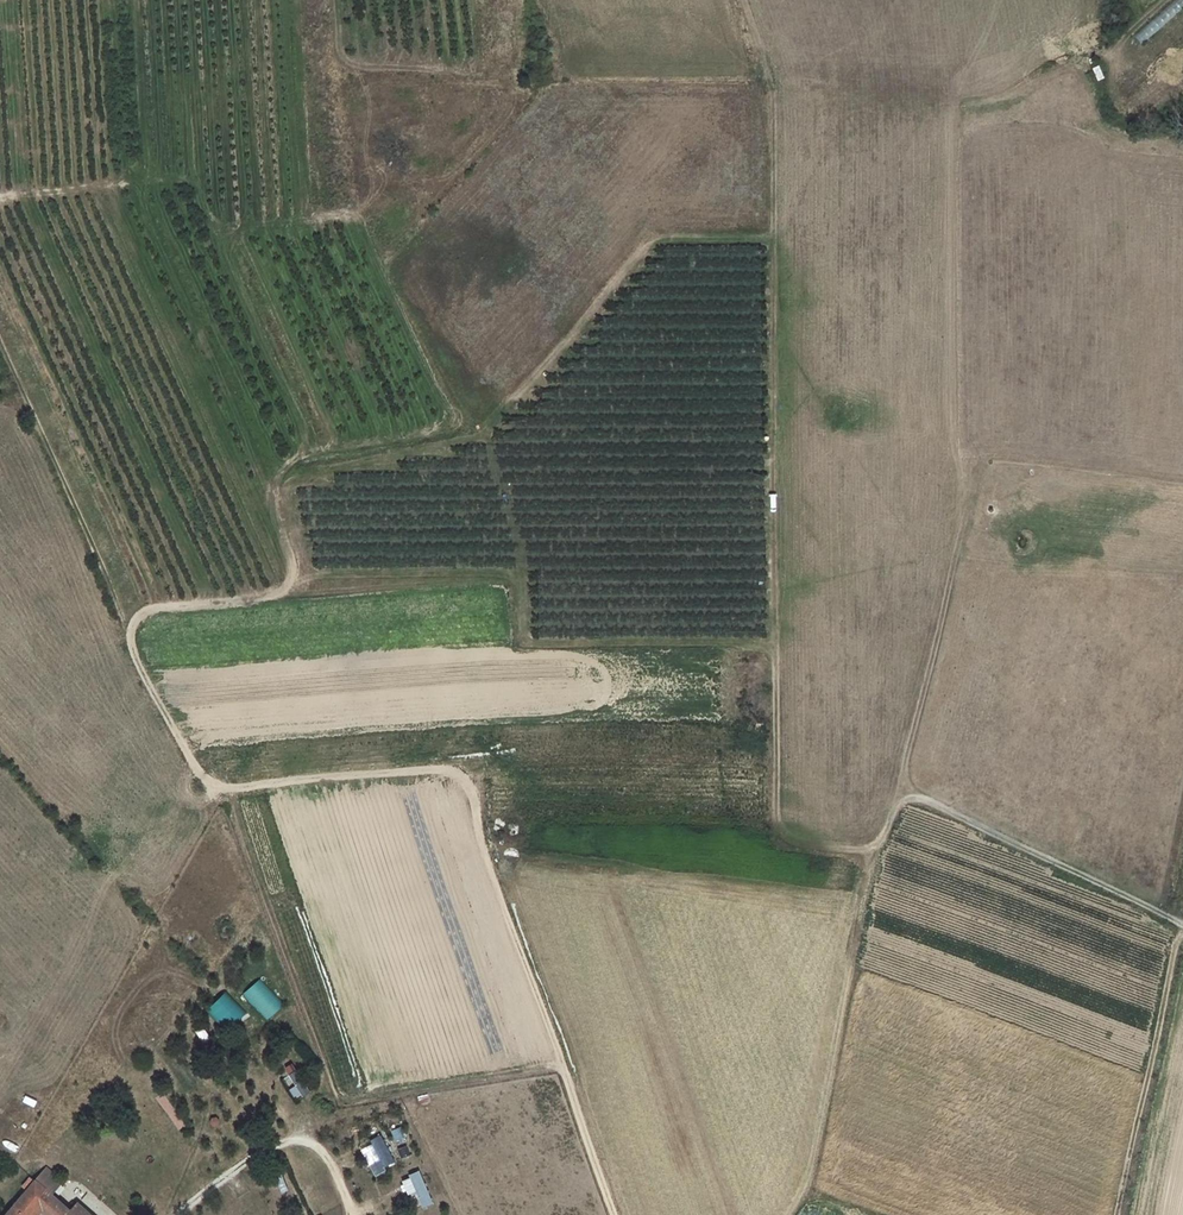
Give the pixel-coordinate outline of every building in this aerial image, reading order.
[(243,994),(267,1021),(283,1007),(260,980),(243,994)] [(229,1031),(245,1012),(223,994),(208,1013),(229,1031)] [(283,1080),(297,1099),(311,1089),(298,1070),(283,1080)] [(362,1144),(374,1172),(394,1164),(382,1136),(362,1144)] [(423,1208),(434,1203),(420,1171),(401,1180),(408,1195),(416,1192),(423,1208)] [(76,1205),(70,1213),(50,1197),(60,1186),(43,1172),(32,1184),(46,1196),(37,1207),(43,1212),(45,1214),(88,1214),(76,1205)] [(43,1212),(37,1207),(46,1196),(32,1184),(6,1214),(40,1214),(43,1212)]
